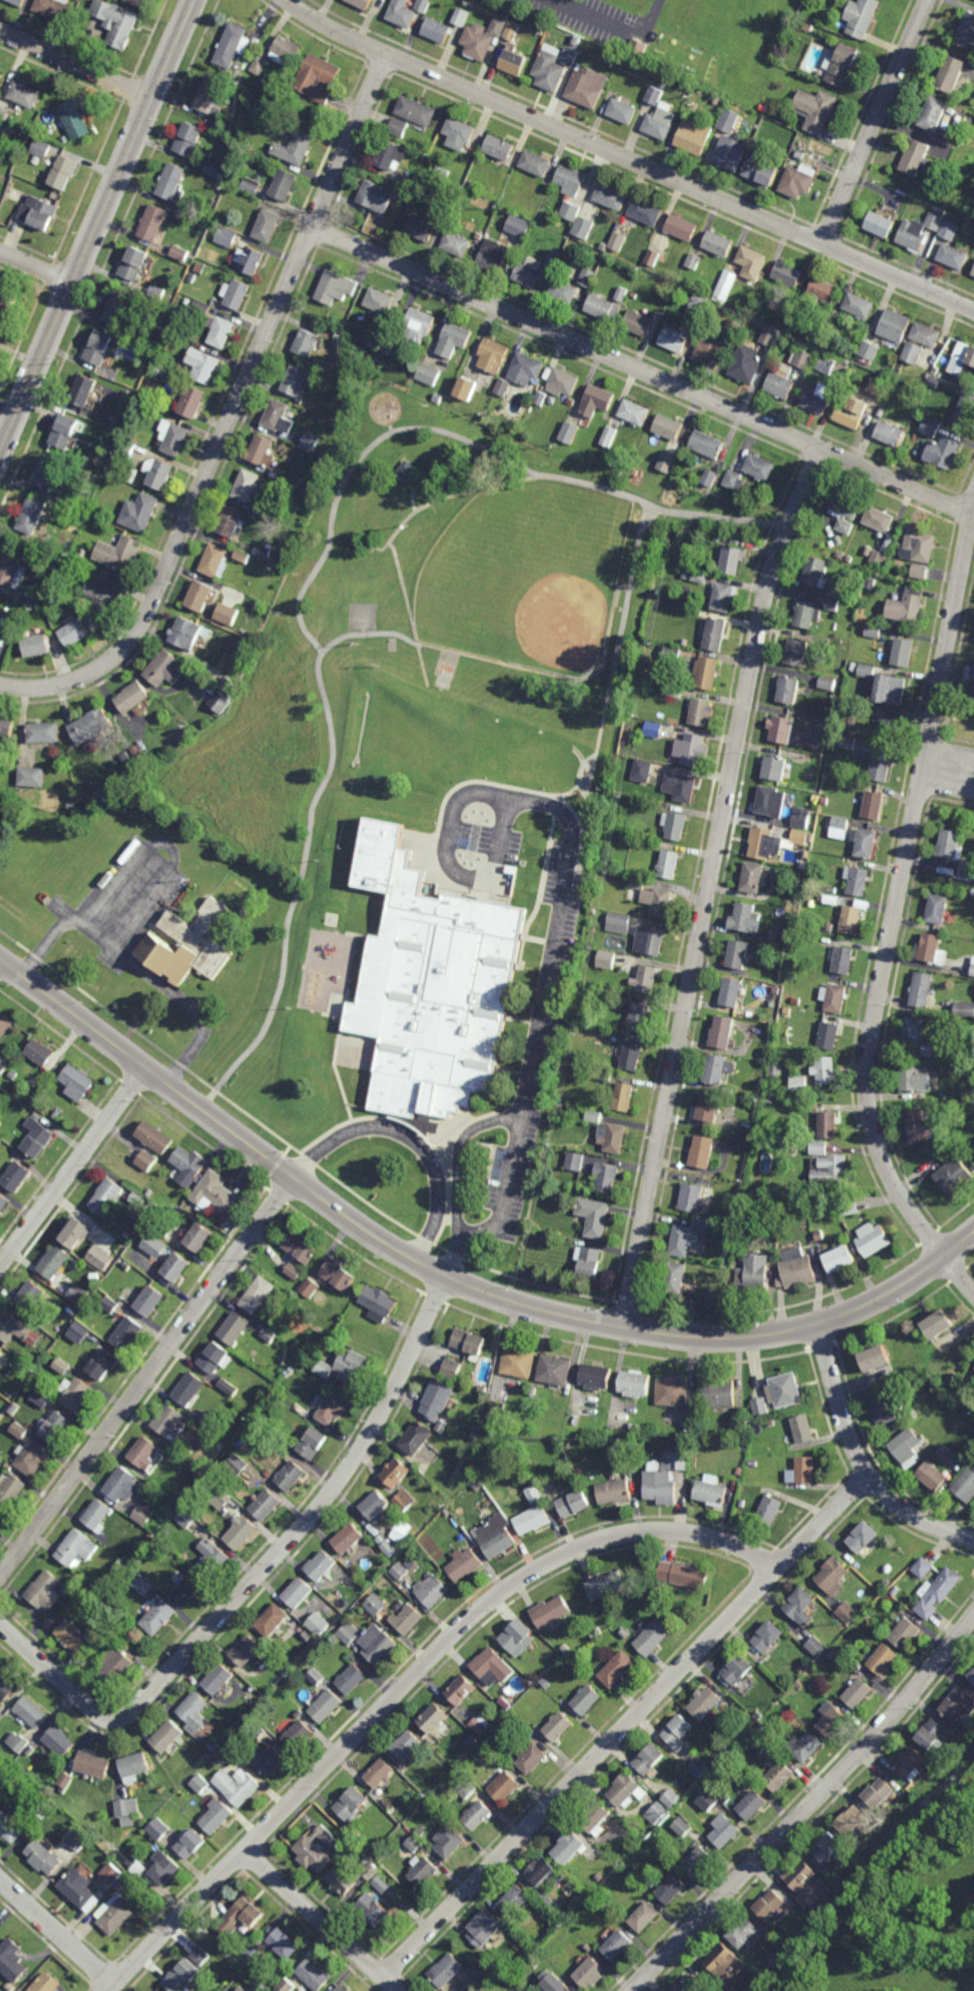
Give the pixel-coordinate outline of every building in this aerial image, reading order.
[(33,10),(38,0),(69,0),(67,4),(73,7),(65,25),(47,17),(47,16),(33,10)] [(89,14),(95,0),(104,0),(139,14),(124,51),(105,44),(111,30),(103,26),(105,20),(89,14)] [(144,8),(126,0),(148,0),(144,8)] [(374,0),(346,0),(346,1),(368,12),(374,0)] [(418,13),(407,9),(410,0),(395,0),(388,19),(411,30),(418,13)] [(427,14),(432,0),(419,0),(415,9),(427,14)] [(881,2),(876,0),(861,0),(860,4),(853,1),(844,19),(852,23),(847,33),(865,40),(881,2)] [(452,23),(464,27),(469,11),(457,7),(452,23)] [(973,50),(973,48),(973,13),(970,11),(957,42),(973,50)] [(446,46),(453,29),(429,19),(423,35),(446,46)] [(503,37),(514,42),(521,26),(510,21),(503,37)] [(230,71),(238,53),(246,57),(253,41),(245,38),(249,31),(231,23),(215,64),(230,71)] [(485,63),(495,38),(485,34),(487,28),(476,23),(474,28),(469,25),(462,44),(467,46),(465,54),(485,63)] [(283,36),(303,50),(295,67),(287,61),(284,65),(270,57),(283,36)] [(843,89),(861,51),(843,43),(827,80),(843,89)] [(557,94),(567,70),(556,65),(562,51),(546,44),(533,75),(540,78),(536,86),(557,94)] [(559,62),(573,68),(579,53),(565,47),(559,62)] [(520,79),(528,59),(508,50),(500,70),(520,79)] [(312,54),(342,70),(334,88),(319,80),(317,85),(334,94),(327,107),(295,90),(312,54)] [(261,76),(268,60),(257,55),(250,70),(261,76)] [(956,94),(968,63),(949,56),(938,87),(956,94)] [(595,111),(610,78),(579,64),(565,97),(595,111)] [(212,114),(224,85),(208,78),(196,108),(212,114)] [(24,82),(24,81),(31,84),(31,85),(45,92),(37,110),(9,97),(17,79),(24,82)] [(645,101),(658,106),(663,90),(650,86),(645,101)] [(822,138),(840,99),(821,91),(819,97),(801,90),(795,108),(811,116),(805,129),(822,138)] [(939,133),(950,103),(933,96),(921,125),(939,133)] [(403,98),(437,111),(430,128),(395,113),(403,98)] [(72,141),(57,107),(75,99),(91,133),(72,141)] [(630,126),(637,110),(613,99),(607,115),(630,126)] [(667,141),(674,125),(673,124),(677,115),(670,113),(673,107),(662,102),(657,115),(651,112),(643,131),(667,141)] [(6,126),(0,123),(0,104),(14,111),(6,126)] [(739,113),(724,108),(717,129),(733,134),(739,113)] [(388,133),(404,138),(408,123),(392,118),(388,133)] [(687,118),(715,130),(703,158),(675,146),(687,118)] [(464,154),(474,128),(449,119),(443,133),(451,136),(447,146),(464,154)] [(193,159),(205,131),(187,122),(175,151),(193,159)] [(315,141),(302,169),(271,154),(276,143),(291,149),(298,132),(315,141)] [(509,163),(484,152),(492,136),(516,147),(509,163)] [(737,173),(748,146),(723,136),(713,161),(737,173)] [(47,159),(33,153),(39,138),(53,144),(47,159)] [(918,178),(931,147),(913,139),(901,171),(918,178)] [(385,141),(411,152),(405,165),(400,163),(397,171),(392,169),(390,172),(373,164),(385,141)] [(545,179),(552,163),(527,152),(520,168),(545,179)] [(73,178),(71,178),(65,192),(47,185),(60,155),(79,163),(73,178)] [(220,179),(227,163),(211,157),(205,173),(220,179)] [(773,189),(780,171),(751,158),(743,176),(773,189)] [(175,202),(188,171),(171,164),(158,194),(175,202)] [(777,192),(799,201),(802,193),(810,197),(820,173),(803,165),(800,171),(789,167),(777,192)] [(576,198),(565,194),(567,188),(556,183),(563,166),(585,175),(576,198)] [(289,204),(299,178),(282,171),(271,196),(289,204)] [(257,195),(262,183),(246,176),(241,189),(257,195)] [(366,181),(397,192),(388,216),(357,203),(366,181)] [(622,213),(594,200),(602,182),(630,195),(622,213)] [(42,197),(42,199),(44,200),(44,201),(59,208),(54,219),(52,218),(47,232),(30,225),(31,223),(19,219),(25,205),(28,206),(33,195),(34,196),(35,194),(42,197)] [(657,228),(629,217),(636,199),(665,210),(657,228)] [(575,221),(571,234),(588,240),(594,221),(579,216),(582,206),(565,201),(560,216),(575,221)] [(157,243),(171,212),(153,205),(140,237),(157,243)] [(264,210),(283,218),(271,247),(252,238),(264,210)] [(888,239),(896,222),(872,211),(865,229),(888,239)] [(405,233),(431,245),(439,228),(434,226),(438,218),(430,215),(427,222),(412,216),(405,233)] [(504,230),(526,239),(532,223),(511,215),(504,230)] [(693,243),(700,226),(672,215),(665,232),(693,243)] [(895,243),(906,220),(915,223),(911,233),(926,239),(919,254),(895,243)] [(953,241),(959,226),(945,220),(938,235),(953,241)] [(216,243),(234,248),(239,231),(221,226),(216,243)] [(726,258),(702,248),(709,231),(733,241),(726,258)] [(449,232),(473,242),(467,260),(441,250),(449,232)] [(621,252),(626,236),(613,232),(608,248),(621,252)] [(500,274),(510,248),(489,238),(479,263),(500,274)] [(962,271),(970,254),(944,243),(938,259),(962,271)] [(187,262),(191,251),(176,245),(172,256),(187,262)] [(757,283),(768,257),(743,247),(737,262),(747,266),(742,276),(757,283)] [(257,277),(267,255),(251,248),(249,253),(241,248),(236,262),(243,265),(241,270),(257,277)] [(140,283),(152,256),(135,249),(129,263),(126,262),(121,275),(140,283)] [(655,267),(660,253),(648,249),(644,263),(655,267)] [(696,270),(701,256),(690,252),(685,266),(696,270)] [(513,280),(537,290),(543,274),(539,273),(543,263),(529,258),(526,267),(519,264),(513,280)] [(797,289),(803,273),(778,264),(774,277),(797,289)] [(578,282),(589,287),(596,272),(584,267),(578,282)] [(737,275),(725,269),(713,297),(726,302),(737,275)] [(328,270),(361,284),(355,298),(339,292),(334,307),(315,300),(328,270)] [(834,305),(841,288),(817,278),(811,293),(834,305)] [(555,279),(580,289),(571,306),(548,296),(555,279)] [(242,311),(252,287),(235,280),(232,287),(227,284),(222,296),(227,299),(225,304),(242,311)] [(13,314),(0,308),(0,284),(8,288),(7,289),(22,297),(13,314)] [(627,289),(619,286),(615,299),(623,302),(627,289)] [(373,288),(396,299),(389,316),(365,305),(373,288)] [(121,329),(134,296),(117,289),(104,321),(121,329)] [(867,320),(875,305),(851,292),(844,308),(867,320)] [(591,295),(620,308),(614,324),(585,311),(591,295)] [(709,301),(694,295),(688,310),(703,316),(709,301)] [(209,314),(212,307),(197,301),(192,311),(208,318),(205,324),(213,327),(217,317),(209,314)] [(413,308),(437,319),(429,336),(428,336),(423,346),(401,336),(413,308)] [(630,310),(654,321),(646,340),(623,329),(630,310)] [(888,310),(912,321),(902,345),(877,335),(888,310)] [(220,317),(237,324),(226,351),(208,343),(220,317)] [(449,322),(472,332),(466,350),(457,346),(452,361),(436,354),(449,322)] [(910,339),(917,322),(943,333),(935,349),(910,339)] [(667,326),(690,338),(682,357),(658,344),(667,326)] [(773,347),(777,332),(763,328),(759,343),(773,347)] [(303,330),(321,338),(311,360),(293,353),(303,330)] [(103,368),(117,338),(100,331),(93,347),(90,346),(84,360),(103,368)] [(705,331),(730,342),(718,370),(692,360),(705,331)] [(510,348),(499,375),(479,366),(483,357),(479,355),(486,338),(510,348)] [(879,346),(863,340),(857,355),(874,361),(879,346)] [(961,376),(966,363),(973,366),(973,346),(958,340),(948,372),(961,376)] [(917,366),(924,348),(907,341),(900,359),(917,366)] [(753,386),(763,363),(758,360),(761,353),(741,344),(728,375),(753,386)] [(814,355),(798,348),(792,363),(808,370),(814,355)] [(193,349),(222,361),(211,387),(192,378),(196,367),(186,363),(193,349)] [(545,364),(519,353),(508,379),(529,388),(533,378),(538,380),(545,364)] [(836,361),(820,356),(815,370),(831,375),(836,361)] [(435,387),(441,371),(423,363),(416,378),(435,387)] [(764,391),(789,401),(795,384),(789,382),(794,368),(783,364),(779,375),(773,372),(764,391)] [(293,367),(311,374),(300,400),(282,392),(293,367)] [(556,369),(580,379),(572,396),(563,391),(561,396),(547,390),(556,369)] [(88,409),(100,382),(82,375),(70,403),(88,409)] [(471,402),(478,382),(461,376),(454,396),(471,402)] [(866,390),(878,395),(884,381),(872,376),(866,390)] [(505,397),(511,382),(499,377),(493,392),(505,397)] [(593,420),(598,408),(609,412),(616,395),(592,384),(580,414),(593,420)] [(800,405),(824,416),(835,391),(821,385),(818,393),(808,388),(800,405)] [(180,413),(198,421),(203,406),(201,405),(206,394),(191,388),(180,413)] [(534,403),(542,406),(547,394),(538,391),(534,403)] [(965,394),(973,398),(973,417),(971,424),(955,417),(965,394)] [(834,419),(859,431),(871,405),(854,397),(848,408),(842,405),(834,419)] [(274,399),(263,425),(279,433),(280,429),(291,435),(296,424),(284,419),(290,406),(274,399)] [(644,428),(619,417),(626,400),(651,410),(644,428)] [(65,414),(82,421),(71,451),(50,443),(56,428),(59,429),(65,414)] [(677,443),(652,432),(661,414),(685,425),(677,443)] [(935,438),(942,422),(926,415),(919,432),(935,438)] [(179,459),(190,432),(164,420),(160,430),(164,432),(160,440),(165,442),(161,452),(179,459)] [(579,426),(566,421),(558,440),(571,445),(579,426)] [(899,450),(907,432),(882,421),(874,438),(899,450)] [(618,430),(607,425),(600,443),(610,448),(618,430)] [(719,460),(725,443),(696,431),(690,449),(719,460)] [(301,447),(315,453),(321,437),(306,432),(301,447)] [(258,436),(248,460),(264,467),(265,464),(273,468),(277,458),(268,455),(274,441),(258,436)] [(951,470),(962,446),(944,438),(940,446),(932,442),(925,458),(951,470)] [(675,459),(662,453),(656,468),(669,474),(675,459)] [(769,483),(777,465),(751,454),(744,471),(769,483)] [(52,492),(65,463),(47,455),(41,470),(40,469),(34,483),(52,492)] [(417,468),(406,459),(393,475),(404,484),(417,468)] [(166,492),(172,479),(169,478),(175,467),(158,461),(148,485),(166,492)] [(712,488),(718,473),(706,468),(700,483),(712,488)] [(722,485),(744,494),(749,482),(741,479),(743,475),(729,469),(722,485)] [(250,505),(261,477),(244,470),(233,498),(250,505)] [(856,521),(863,503),(838,492),(829,514),(841,519),(843,515),(856,521)] [(147,534),(160,501),(142,493),(137,504),(128,500),(119,523),(147,534)] [(36,537),(48,503),(31,496),(18,529),(36,537)] [(216,532),(227,505),(245,512),(241,521),(247,523),(241,535),(235,533),(233,539),(216,532)] [(895,518),(889,535),(863,523),(871,507),(895,518)] [(834,530),(850,535),(854,524),(839,518),(834,530)] [(932,565),(936,537),(920,534),(921,530),(908,527),(904,550),(916,552),(914,561),(932,565)] [(128,575),(143,542),(125,535),(119,549),(100,541),(93,558),(113,566),(112,569),(128,575)] [(211,544),(199,571),(217,578),(218,576),(223,579),(229,564),(223,562),(227,551),(211,544)] [(725,546),(744,551),(739,577),(720,573),(725,546)] [(20,591),(0,581),(0,567),(8,548),(27,555),(23,565),(30,568),(20,591)] [(233,559),(248,563),(250,554),(236,549),(233,559)] [(802,582),(825,590),(828,579),(822,578),(827,562),(810,557),(802,582)] [(926,580),(929,566),(913,563),(910,577),(926,580)] [(691,581),(706,584),(708,573),(693,570),(691,581)] [(91,578),(122,591),(110,620),(92,611),(97,599),(85,594),(91,578)] [(196,581),(215,589),(204,614),(186,606),(196,581)] [(718,584),(739,588),(738,599),(733,599),(730,614),(712,610),(718,584)] [(831,585),(827,595),(839,600),(843,589),(831,585)] [(919,624),(924,598),(907,595),(905,604),(891,601),(887,618),(919,624)] [(825,609),(838,611),(839,600),(826,598),(825,609)] [(801,601),(796,625),(812,629),(818,604),(801,601)] [(234,626),(239,609),(219,603),(214,620),(234,626)] [(181,617),(205,628),(195,652),(170,642),(181,617)] [(81,619),(92,636),(69,650),(60,632),(81,619)] [(711,619),(729,623),(722,655),(704,650),(711,619)] [(882,627),(867,625),(865,636),(880,639),(882,627)] [(48,635),(52,653),(27,659),(24,639),(48,635)] [(892,665),(911,669),(916,642),(897,638),(892,665)] [(787,664),(792,640),(811,644),(806,668),(787,664)] [(166,649),(183,663),(176,669),(184,675),(175,685),(167,679),(161,689),(144,676),(166,649)] [(702,658),(721,662),(716,691),(696,688),(699,676),(695,675),(698,662),(702,663),(702,658)] [(858,676),(875,678),(876,665),(860,663),(858,676)] [(876,702),(903,708),(907,681),(882,676),(876,702)] [(819,689),(835,690),(836,679),(820,677),(819,689)] [(779,703),(797,707),(803,683),(782,679),(779,703)] [(140,682),(151,699),(126,718),(115,701),(127,693),(125,691),(140,682)] [(207,704),(221,715),(231,701),(218,691),(207,704)] [(694,700),(713,702),(712,707),(717,708),(714,723),(709,722),(708,729),(690,726),(694,700)] [(69,728),(80,748),(113,730),(102,709),(88,715),(89,718),(69,728)] [(895,748),(900,719),(883,716),(877,745),(895,748)] [(11,740),(15,721),(0,718),(0,737),(11,740)] [(771,743),(791,747),(797,722),(775,718),(775,723),(771,722),(770,730),(773,731),(771,743)] [(662,738),(663,723),(647,721),(645,736),(662,738)] [(28,745),(60,744),(58,725),(28,725),(28,745)] [(688,734),(707,738),(702,769),(682,766),(683,758),(676,756),(678,743),(686,744),(688,734)] [(888,784),(893,758),(875,754),(870,782),(888,784)] [(654,762),(637,758),(632,779),(649,783),(654,762)] [(764,780),(784,784),(788,762),(768,758),(764,780)] [(44,787),(45,768),(18,768),(18,786),(44,787)] [(667,776),(679,779),(680,776),(698,780),(692,806),(676,803),(677,795),(664,792),(667,776)] [(757,814),(783,821),(788,794),(780,793),(781,790),(762,787),(757,814)] [(880,821),(885,795),(866,793),(863,819),(880,821)] [(810,813),(794,810),(792,826),(808,829),(810,813)] [(665,814),(662,826),(669,828),(666,840),(683,844),(687,816),(672,814),(671,816),(665,814)] [(850,818),(833,816),(831,837),(847,839),(850,818)] [(491,1094),(462,1088),(458,1108),(403,1097),(406,1080),(374,1074),(400,950),(385,947),(380,970),(347,963),(358,909),(388,915),(384,938),(392,939),(400,897),(356,888),(370,817),(412,826),(400,885),(410,887),(406,910),(486,926),(485,934),(522,942),(491,1094)] [(755,828),(751,859),(770,863),(772,858),(782,860),(786,841),(775,839),(776,831),(755,828)] [(806,845),(809,832),(793,829),(791,842),(806,845)] [(873,861),(878,834),(860,831),(855,858),(873,861)] [(938,857),(961,862),(964,849),(959,849),(963,834),(943,831),(938,857)] [(664,852),(681,855),(676,881),(659,879),(664,852)] [(972,880),(973,864),(973,860),(961,859),(959,879),(972,880)] [(761,897),(766,866),(748,864),(743,893),(761,897)] [(866,897),(872,872),(848,868),(845,879),(852,881),(850,894),(866,897)] [(643,891),(656,893),(656,889),(674,893),(669,921),(650,917),(653,907),(641,904),(643,891)] [(927,922),(944,926),(949,899),(932,895),(927,922)] [(136,955),(181,989),(196,969),(214,982),(234,956),(216,942),(236,915),(214,898),(194,925),(173,910),(136,955)] [(760,935),(764,916),(756,915),(758,907),(740,904),(737,919),(732,919),(730,930),(760,935)] [(857,937),(864,910),(845,907),(841,934),(857,937)] [(629,934),(631,915),(609,913),(607,932),(629,934)] [(639,927),(666,932),(661,957),(635,952),(639,927)] [(945,964),(947,951),(939,951),(941,938),(925,935),(923,945),(918,944),(915,960),(945,964)] [(746,971),(751,945),(733,941),(728,967),(746,971)] [(851,975),(857,952),(838,947),(837,951),(831,950),(828,962),(836,963),(833,972),(851,975)] [(614,970),(616,952),(600,950),(597,967),(614,970)] [(658,968),(653,995),(637,992),(638,986),(632,985),(633,978),(639,979),(641,965),(658,968)] [(935,976),(928,1010),(911,1006),(917,973),(935,976)] [(739,1008),(744,981),(727,978),(721,1003),(739,1008)] [(843,1014),(849,988),(833,984),(832,989),(823,988),(821,1001),(828,1002),(826,1012),(843,1014)] [(955,1002),(955,1016),(973,1016),(973,1002),(955,1002)] [(634,1003),(652,1006),(647,1034),(628,1030),(634,1003)] [(16,1020),(0,1041),(0,1009),(16,1020)] [(731,1048),(737,1019),(717,1015),(712,1044),(731,1048)] [(904,1044),(921,1047),(926,1020),(908,1016),(904,1044)] [(824,1022),(841,1025),(836,1051),(820,1048),(824,1022)] [(50,1045),(58,1051),(47,1067),(26,1052),(37,1036),(50,1045)] [(627,1042),(622,1070),(639,1072),(644,1046),(627,1042)] [(723,1086),(728,1058),(710,1054),(704,1081),(723,1086)] [(835,1057),(837,1085),(818,1086),(818,1075),(813,1076),(812,1067),(818,1067),(818,1059),(835,1057)] [(1,1076),(0,1075),(0,1058),(9,1065),(1,1076)] [(81,1069),(82,1068),(91,1074),(90,1076),(97,1081),(81,1102),(66,1091),(71,1085),(62,1078),(72,1063),(81,1069)] [(902,1092),(931,1090),(931,1072),(919,1073),(919,1063),(899,1064),(902,1092)] [(15,1079),(10,1075),(14,1068),(20,1073),(15,1079)] [(791,1076),(791,1094),(807,1094),(806,1076),(791,1076)] [(631,1113),(636,1086),(619,1083),(616,1098),(613,1098),(612,1103),(615,1104),(614,1111),(631,1113)] [(698,1119),(703,1092),(722,1096),(717,1124),(698,1119)] [(904,1110),(911,1143),(928,1140),(927,1134),(936,1133),(934,1120),(925,1121),(922,1107),(904,1110)] [(58,1118),(53,1115),(58,1108),(62,1112),(58,1118)] [(586,1122),(602,1123),(603,1112),(588,1111),(586,1122)] [(836,1112),(836,1138),(820,1137),(820,1112),(836,1112)] [(39,1158),(24,1146),(35,1131),(27,1124),(34,1115),(56,1132),(53,1136),(55,1137),(39,1158)] [(165,1154),(137,1133),(149,1117),(177,1138),(165,1154)] [(629,1127),(623,1155),(606,1152),(606,1145),(599,1144),(601,1138),(598,1138),(601,1125),(610,1127),(610,1123),(629,1127)] [(692,1165),(711,1170),(718,1139),(698,1135),(692,1165)] [(827,1141),(810,1141),(811,1156),(828,1156),(827,1141)] [(209,1163),(192,1187),(181,1178),(187,1170),(179,1163),(175,1168),(169,1164),(184,1144),(209,1163)] [(150,1172),(136,1161),(147,1147),(161,1158),(150,1172)] [(15,1157),(10,1154),(13,1148),(18,1151),(15,1157)] [(585,1154),(568,1152),(566,1169),(583,1171),(585,1154)] [(848,1155),(848,1181),(813,1182),(813,1173),(832,1172),(832,1167),(821,1168),(820,1158),(829,1158),(829,1155),(848,1155)] [(959,1157),(973,1178),(973,1180),(951,1196),(935,1176),(959,1157)] [(18,1193),(2,1182),(19,1159),(33,1168),(32,1169),(33,1170),(18,1193)] [(600,1163),(622,1168),(616,1195),(599,1191),(602,1176),(596,1175),(600,1163)] [(231,1212),(213,1198),(208,1206),(204,1203),(203,1205),(194,1197),(200,1189),(200,1188),(216,1167),(232,1179),(228,1183),(244,1195),(231,1212)] [(105,1217),(89,1205),(99,1192),(98,1191),(109,1176),(127,1189),(105,1217)] [(680,1209),(709,1215),(713,1190),(685,1184),(680,1209)] [(151,1196),(147,1192),(151,1187),(155,1191),(151,1196)] [(142,1208),(130,1198),(137,1189),(149,1199),(142,1208)] [(13,1199),(0,1217),(0,1190),(13,1199)] [(580,1198),(612,1204),(605,1240),(587,1237),(590,1218),(578,1216),(580,1198)] [(79,1216),(80,1215),(95,1226),(93,1229),(95,1230),(88,1240),(86,1238),(77,1249),(59,1236),(69,1222),(69,1223),(76,1214),(79,1216)] [(169,1239),(155,1229),(162,1218),(177,1229),(169,1239)] [(203,1253),(187,1242),(201,1221),(218,1232),(203,1253)] [(672,1254),(690,1258),(694,1229),(676,1225),(672,1254)] [(867,1258),(893,1243),(882,1225),(877,1228),(874,1225),(860,1232),(864,1237),(857,1240),(867,1258)] [(309,1264),(297,1255),(296,1256),(282,1246),(294,1229),(308,1239),(308,1240),(321,1249),(309,1264)] [(130,1240),(124,1235),(127,1230),(133,1235),(130,1240)] [(160,1259),(156,1256),(151,1261),(138,1251),(153,1231),(171,1245),(160,1259)] [(55,1280),(39,1268),(57,1243),(73,1255),(55,1280)] [(105,1271),(87,1257),(99,1243),(116,1257),(105,1271)] [(603,1251),(598,1281),(580,1279),(583,1262),(576,1260),(579,1247),(603,1251)] [(833,1273),(858,1262),(850,1247),(828,1257),(833,1273)] [(787,1288),(819,1282),(811,1255),(805,1257),(803,1248),(783,1253),(786,1262),(780,1262),(787,1288)] [(179,1283),(164,1271),(179,1251),(194,1262),(179,1283)] [(768,1290),(768,1256),(747,1255),(747,1289),(768,1290)] [(348,1292),(332,1282),(319,1274),(331,1257),(344,1266),(358,1276),(348,1292)] [(129,1271),(123,1265),(127,1260),(133,1266),(129,1271)] [(301,1279),(299,1278),(298,1280),(284,1270),(291,1261),(304,1270),(300,1276),(302,1277),(301,1279)] [(664,1290),(684,1293),(690,1265),(669,1261),(664,1290)] [(257,1314),(242,1303),(265,1274),(280,1285),(257,1314)] [(311,1304),(308,1302),(311,1298),(300,1290),(309,1276),(321,1285),(312,1298),(315,1300),(311,1304)] [(34,1312),(17,1300),(34,1279),(50,1291),(34,1312)] [(82,1305),(69,1295),(79,1283),(91,1293),(82,1305)] [(152,1318),(137,1306),(154,1283),(170,1295),(152,1318)] [(377,1289),(378,1286),(393,1295),(391,1297),(399,1301),(390,1318),(388,1317),(385,1324),(369,1315),(373,1308),(359,1301),(369,1284),(377,1289)] [(115,1314),(103,1304),(110,1294),(123,1304),(115,1314)] [(11,1344),(0,1336),(0,1325),(11,1310),(45,1335),(37,1347),(19,1334),(11,1344)] [(237,1347),(220,1335),(238,1310),(254,1322),(240,1341),(241,1342),(237,1347)] [(935,1342),(957,1326),(946,1310),(923,1325),(935,1342)] [(128,1353),(112,1340),(131,1315),(147,1327),(128,1353)] [(83,1346),(69,1335),(80,1320),(95,1331),(83,1346)] [(275,1344),(274,1343),(271,1347),(260,1339),(269,1327),(278,1334),(277,1335),(280,1337),(275,1344)] [(483,1357),(489,1340),(459,1328),(453,1347),(483,1357)] [(234,1352),(231,1356),(236,1359),(228,1369),(224,1365),(220,1370),(222,1371),(219,1374),(218,1373),(216,1376),(199,1363),(208,1351),(209,1352),(218,1340),(234,1352)] [(105,1382),(84,1367),(89,1361),(93,1364),(102,1353),(98,1350),(102,1344),(122,1359),(105,1382)] [(538,1352),(533,1379),(523,1377),(522,1381),(519,1381),(519,1377),(513,1375),(512,1379),(509,1379),(510,1375),(501,1373),(507,1346),(538,1352)] [(868,1374),(893,1365),(885,1346),(862,1355),(868,1374)] [(0,1350),(0,1368),(3,1370),(11,1356),(0,1350)] [(373,1360),(364,1377),(359,1374),(354,1384),(339,1377),(341,1372),(334,1369),(329,1379),(313,1371),(319,1358),(336,1366),(343,1352),(350,1355),(353,1350),(373,1360)] [(569,1386),(539,1380),(544,1353),(574,1360),(569,1386)] [(68,1376),(55,1366),(62,1357),(75,1366),(68,1376)] [(459,1380),(443,1374),(449,1357),(465,1363),(459,1380)] [(609,1390),(603,1389),(603,1392),(585,1389),(586,1385),(580,1384),(584,1363),(613,1368),(609,1390)] [(285,1377),(283,1373),(292,1367),(294,1371),(285,1377)] [(643,1374),(651,1375),(648,1397),(642,1396),(642,1398),(624,1396),(625,1395),(623,1395),(623,1393),(618,1392),(621,1371),(631,1372),(631,1370),(643,1372),(643,1374)] [(924,1374),(919,1377),(918,1374),(916,1375),(918,1378),(912,1381),(910,1375),(922,1370),(924,1374)] [(192,1409),(174,1396),(193,1371),(209,1382),(195,1402),(196,1403),(192,1409)] [(778,1409),(777,1403),(771,1404),(766,1386),(772,1384),(770,1379),(797,1372),(805,1402),(778,1409)] [(445,1413),(444,1413),(439,1423),(427,1417),(428,1414),(420,1411),(424,1403),(423,1402),(436,1376),(458,1386),(445,1413)] [(94,1386),(88,1396),(93,1399),(81,1416),(62,1402),(68,1394),(62,1390),(70,1378),(76,1383),(81,1377),(94,1386)] [(217,1386),(234,1397),(239,1389),(223,1378),(217,1386)] [(688,1406),(678,1406),(678,1411),(675,1410),(675,1406),(668,1405),(667,1410),(665,1410),(665,1405),(656,1405),(658,1378),(690,1379),(688,1406)] [(706,1408),(706,1380),(736,1380),(736,1408),(706,1408)] [(488,1393),(480,1391),(482,1384),(490,1387),(488,1393)] [(276,1398),(269,1394),(274,1386),(281,1391),(276,1398)] [(14,1397),(8,1393),(10,1389),(17,1393),(14,1397)] [(342,1420),(336,1416),(330,1427),(315,1418),(332,1390),(352,1402),(342,1420)] [(48,1402),(41,1397),(44,1393),(51,1398),(48,1402)] [(892,1401),(896,1399),(900,1414),(895,1415),(897,1420),(879,1426),(872,1399),(890,1394),(892,1401)] [(756,1416),(753,1400),(766,1396),(770,1413),(756,1416)] [(275,1407),(270,1403),(273,1397),(279,1401),(275,1407)] [(504,1421),(488,1418),(492,1400),(508,1404),(504,1421)] [(178,1443),(153,1425),(170,1403),(187,1415),(184,1419),(191,1424),(178,1443)] [(911,1420),(907,1413),(910,1411),(909,1410),(913,1408),(918,1416),(911,1420)] [(77,1422),(69,1434),(68,1433),(59,1447),(42,1436),(59,1410),(77,1422)] [(199,1421),(210,1429),(217,1419),(207,1411),(199,1421)] [(256,1423),(252,1420),(256,1413),(261,1416),(256,1423)] [(816,1440),(798,1445),(798,1443),(796,1444),(795,1441),(797,1441),(792,1424),(790,1424),(790,1421),(792,1421),(791,1418),(809,1414),(816,1440)] [(576,1427),(568,1425),(570,1415),(578,1417),(576,1427)] [(769,1427),(768,1419),(774,1418),(776,1426),(769,1427)] [(415,1458),(399,1445),(420,1419),(436,1432),(415,1458)] [(444,1434),(437,1430),(442,1419),(450,1423),(444,1434)] [(24,1440),(12,1431),(19,1421),(31,1431),(24,1440)] [(320,1448),(322,1449),(313,1462),(296,1449),(303,1438),(304,1439),(313,1426),(328,1437),(320,1448)] [(906,1470),(887,1445),(910,1427),(922,1442),(914,1448),(922,1459),(906,1470)] [(477,1439),(471,1437),(473,1430),(479,1432),(477,1439)] [(160,1453),(159,1452),(155,1456),(160,1459),(157,1462),(158,1463),(151,1471),(146,1468),(145,1470),(130,1458),(147,1436),(164,1449),(160,1453)] [(48,1449),(41,1458),(47,1463),(35,1479),(16,1465),(20,1460),(15,1456),(23,1445),(28,1448),(35,1439),(48,1449)] [(948,1465),(935,1454),(944,1444),(957,1455),(948,1465)] [(688,1471),(673,1471),(673,1481),(678,1481),(678,1506),(658,1506),(658,1500),(645,1500),(645,1471),(649,1471),(649,1461),(663,1461),(663,1451),(688,1451),(688,1471)] [(241,1477),(226,1465),(237,1452),(251,1465),(241,1477)] [(412,1470),(395,1489),(382,1477),(388,1470),(386,1468),(391,1463),(392,1464),(398,1457),(412,1470)] [(816,1485),(796,1484),(796,1483),(786,1483),(787,1470),(797,1470),(797,1462),(795,1462),(795,1459),(797,1459),(797,1457),(816,1457),(816,1485)] [(936,1493),(915,1475),(928,1458),(937,1465),(935,1467),(948,1478),(936,1493)] [(289,1492),(276,1481),(279,1478),(277,1476),(281,1471),(283,1472),(286,1469),(285,1468),(293,1459),(307,1472),(289,1492)] [(758,1467),(749,1466),(750,1459),(759,1460),(758,1467)] [(12,1472),(6,1468),(9,1463),(16,1467),(12,1472)] [(132,1501),(124,1499),(120,1504),(104,1492),(124,1466),(140,1478),(138,1479),(143,1487),(132,1501)] [(458,1477),(454,1474),(460,1467),(463,1471),(458,1477)] [(743,1479),(737,1478),(738,1467),(745,1468),(743,1479)] [(973,1470),(973,1469),(973,1501),(970,1506),(950,1489),(969,1467),(973,1470)] [(203,1483),(196,1477),(201,1471),(208,1477),(203,1483)] [(10,1511),(0,1504),(0,1491),(1,1492),(4,1487),(0,1483),(6,1474),(11,1477),(14,1473),(29,1484),(10,1511)] [(719,1484),(730,1487),(724,1509),(708,1505),(709,1504),(693,1500),(698,1480),(705,1481),(707,1474),(720,1477),(719,1484)] [(478,1491),(470,1482),(477,1476),(485,1485),(478,1491)] [(632,1501),(617,1503),(617,1502),(601,1505),(598,1485),(629,1479),(632,1501)] [(565,1520),(557,1501),(578,1491),(575,1483),(580,1481),(584,1489),(585,1489),(593,1508),(578,1514),(565,1520)] [(533,1504),(525,1490),(537,1483),(545,1498),(533,1504)] [(226,1508),(223,1505),(222,1506),(217,1502),(218,1500),(214,1496),(222,1487),(235,1498),(226,1508)] [(284,1502),(265,1523),(250,1509),(258,1500),(254,1497),(256,1494),(260,1498),(269,1488),(284,1502)] [(405,1513),(393,1501),(406,1488),(418,1500),(405,1513)] [(373,1521),(369,1517),(367,1518),(365,1516),(366,1514),(359,1507),(378,1489),(391,1503),(373,1521)] [(774,1497),(785,1502),(774,1527),(756,1519),(767,1495),(769,1496),(770,1494),(774,1496),(774,1497)] [(183,1506),(178,1501),(183,1495),(189,1500),(183,1506)] [(113,1516),(111,1515),(104,1524),(108,1527),(105,1531),(109,1534),(107,1537),(103,1534),(103,1535),(83,1521),(99,1498),(117,1511),(113,1516)] [(745,1508),(739,1506),(742,1499),(747,1501),(745,1508)] [(537,1531),(536,1529),(522,1536),(513,1519),(543,1503),(553,1522),(537,1531)] [(148,1527),(134,1517),(144,1504),(158,1514),(148,1527)] [(189,1531),(177,1520),(187,1508),(199,1519),(189,1531)] [(512,1525),(509,1528),(518,1544),(491,1560),(473,1530),(477,1528),(479,1530),(486,1525),(483,1519),(487,1517),(490,1522),(492,1521),(491,1519),(503,1511),(512,1525)] [(239,1552),(225,1539),(246,1515),(261,1528),(239,1552)] [(859,1555),(845,1542),(853,1534),(852,1533),(865,1520),(880,1534),(859,1555)] [(343,1556),(331,1542),(353,1522),(366,1537),(343,1556)] [(90,1562),(85,1558),(75,1571),(56,1557),(77,1528),(102,1547),(90,1562)] [(213,1579),(200,1566),(203,1563),(202,1561),(205,1557),(207,1559),(209,1556),(199,1547),(209,1537),(232,1559),(213,1579)] [(390,1557),(380,1546),(389,1538),(392,1541),(391,1541),(399,1550),(390,1557)] [(471,1576),(469,1574),(457,1584),(445,1568),(472,1548),(485,1565),(471,1576)] [(338,1563),(318,1583),(303,1569),(313,1559),(314,1560),(324,1550),(338,1563)] [(835,1599),(816,1580),(825,1570),(824,1568),(837,1555),(851,1569),(839,1581),(845,1588),(835,1599)] [(384,1565),(379,1559),(382,1556),(388,1562),(384,1565)] [(923,1580),(911,1570),(922,1556),(934,1566),(923,1580)] [(127,1573),(119,1567),(123,1561),(131,1568),(127,1573)] [(400,1581),(390,1572),(400,1561),(410,1571),(400,1581)] [(675,1564),(675,1563),(693,1567),(692,1568),(711,1572),(707,1591),(666,1582),(665,1587),(659,1586),(660,1581),(657,1580),(658,1574),(655,1573),(656,1566),(661,1567),(662,1562),(675,1564)] [(941,1605),(938,1602),(935,1606),(939,1609),(928,1622),(913,1610),(923,1598),(917,1594),(928,1581),(933,1585),(948,1566),(963,1578),(941,1605)] [(70,1587),(50,1612),(44,1607),(42,1610),(26,1596),(37,1583),(38,1584),(49,1570),(70,1587)] [(594,1603),(592,1599),(590,1599),(587,1591),(589,1590),(587,1583),(623,1570),(630,1590),(594,1603)] [(451,1590),(431,1610),(418,1596),(419,1595),(414,1591),(416,1589),(414,1587),(427,1574),(429,1577),(434,1573),(451,1590)] [(147,1598),(133,1586),(144,1574),(157,1586),(147,1598)] [(187,1609),(173,1596),(176,1593),(174,1591),(178,1587),(180,1589),(192,1576),(205,1588),(187,1609)] [(295,1610),(292,1607),(293,1606),(283,1597),(292,1587),(291,1587),(300,1577),(314,1590),(295,1610)] [(894,1596),(890,1592),(896,1586),(900,1590),(894,1596)] [(807,1630),(798,1621),(797,1622),(784,1608),(805,1588),(818,1602),(808,1612),(817,1621),(807,1630)] [(348,1600),(344,1595),(348,1592),(352,1596),(348,1600)] [(388,1604),(375,1617),(363,1605),(368,1599),(369,1597),(370,1598),(375,1592),(388,1604)] [(573,1612),(542,1631),(531,1613),(548,1604),(563,1595),(573,1612)] [(157,1639),(142,1625),(166,1599),(181,1613),(157,1639)] [(848,1625),(836,1613),(847,1602),(859,1614),(848,1625)] [(271,1639),(257,1626),(278,1603),(292,1616),(271,1639)] [(406,1636),(393,1623),(389,1627),(385,1623),(395,1613),(399,1617),(411,1604),(425,1617),(406,1636)] [(318,1637),(305,1624),(317,1611),(330,1624),(318,1637)] [(127,1625),(122,1617),(128,1613),(133,1621),(127,1625)] [(904,1653),(888,1639),(905,1617),(922,1630),(904,1653)] [(517,1659),(498,1639),(521,1618),(539,1638),(517,1659)] [(673,1632),(649,1658),(634,1645),(638,1640),(633,1635),(645,1622),(651,1628),(656,1622),(654,1621),(656,1619),(657,1620),(659,1618),(673,1632)] [(365,1633),(375,1622),(399,1644),(377,1668),(361,1653),(365,1648),(355,1639),(349,1646),(335,1634),(349,1619),(365,1633)] [(80,1656),(70,1647),(69,1649),(64,1645),(66,1643),(56,1635),(70,1620),(93,1642),(80,1656)] [(787,1634),(774,1648),(773,1647),(765,1655),(751,1642),(772,1620),(787,1634)] [(308,1642),(301,1635),(306,1630),(313,1637),(308,1642)] [(626,1640),(620,1634),(624,1630),(630,1636),(626,1640)] [(265,1649),(245,1670),(230,1655),(242,1643),(243,1644),(252,1635),(265,1649)] [(819,1659),(806,1647),(816,1636),(829,1649),(819,1659)] [(124,1652),(137,1665),(115,1687),(101,1674),(109,1666),(104,1661),(115,1649),(120,1655),(123,1652),(115,1644),(121,1639),(129,1646),(124,1652)] [(888,1668),(889,1669),(882,1678),(866,1665),(869,1661),(868,1660),(871,1655),(873,1656),(883,1643),(899,1655),(888,1668)] [(567,1655),(561,1650),(566,1645),(572,1650),(567,1655)] [(469,1666),(480,1655),(481,1656),(491,1647),(505,1660),(494,1671),(501,1678),(491,1688),(469,1666)] [(613,1691),(598,1677),(625,1649),(639,1663),(613,1691)] [(736,1689),(732,1685),(728,1689),(719,1680),(723,1675),(721,1674),(741,1653),(756,1668),(736,1689)] [(859,1670),(852,1665),(856,1660),(863,1665),(859,1670)] [(367,1677),(348,1696),(333,1682),(343,1672),(344,1673),(354,1663),(367,1677)] [(529,1671),(525,1667),(529,1663),(533,1668),(529,1671)] [(217,1698),(203,1685),(223,1664),(237,1677),(217,1698)] [(802,1674),(797,1670),(802,1665),(806,1670),(802,1674)] [(318,1687),(306,1676),(314,1667),(326,1679),(318,1687)] [(966,1676),(973,1669),(973,1686),(966,1676)] [(5,1705),(0,1701),(0,1673),(8,1680),(9,1679),(20,1688),(5,1705)] [(458,1707),(444,1694),(463,1674),(477,1688),(458,1707)] [(545,1687),(541,1682),(545,1677),(550,1682),(545,1687)] [(854,1710),(850,1706),(851,1705),(844,1697),(854,1687),(852,1685),(859,1678),(873,1691),(854,1710)] [(800,1691),(795,1686),(798,1683),(803,1687),(800,1691)] [(604,1698),(592,1710),(591,1708),(584,1715),(583,1713),(581,1715),(570,1705),(581,1694),(580,1692),(584,1688),(585,1689),(590,1684),(604,1698)] [(724,1701),(716,1710),(714,1708),(703,1719),(691,1707),(699,1698),(696,1695),(701,1690),(704,1693),(709,1687),(724,1701)] [(960,1687),(973,1698),(973,1700),(954,1724),(938,1711),(956,1689),(957,1690),(960,1687)] [(258,1698),(251,1692),(255,1688),(261,1694),(258,1698)] [(322,1725),(307,1711),(329,1688),(343,1702),(322,1725)] [(196,1735),(186,1726),(189,1722),(178,1713),(197,1691),(212,1704),(203,1715),(209,1720),(196,1735)] [(41,1709),(43,1707),(50,1714),(38,1728),(19,1710),(18,1712),(16,1710),(28,1696),(41,1709)] [(510,1708),(507,1705),(506,1706),(502,1703),(509,1697),(515,1703),(510,1708)] [(829,1737),(816,1724),(826,1713),(821,1708),(830,1698),(849,1716),(829,1737)] [(443,1724),(441,1722),(436,1727),(437,1728),(430,1735),(417,1722),(435,1704),(449,1718),(443,1724)] [(759,1720),(752,1713),(757,1707),(764,1714),(759,1720)] [(299,1719),(294,1714),(300,1709),(305,1714),(299,1719)] [(575,1721),(565,1731),(554,1742),(540,1729),(551,1717),(550,1716),(555,1712),(557,1714),(560,1710),(561,1712),(563,1710),(575,1721)] [(679,1753),(674,1748),(675,1747),(661,1734),(669,1725),(669,1724),(681,1712),(695,1727),(682,1741),(686,1745),(679,1753)] [(490,1723),(485,1728),(488,1731),(483,1736),(481,1733),(479,1735),(468,1723),(475,1716),(477,1718),(481,1714),(490,1723)] [(165,1752),(151,1739),(172,1716),(187,1730),(165,1752)] [(935,1756),(930,1751),(929,1753),(914,1741),(932,1718),(947,1730),(939,1740),(944,1744),(935,1756)] [(259,1738),(249,1728),(257,1720),(267,1730),(259,1738)] [(294,1750),(281,1737),(285,1734),(284,1732),(288,1729),(290,1731),(302,1720),(313,1731),(294,1750)] [(65,1757),(42,1737),(57,1721),(69,1732),(68,1734),(78,1742),(65,1757)] [(20,1733),(21,1732),(31,1740),(28,1743),(34,1748),(31,1752),(24,1747),(20,1751),(6,1739),(14,1728),(20,1733)] [(421,1740),(417,1745),(419,1747),(414,1752),(412,1750),(402,1760),(389,1747),(408,1728),(421,1740)] [(825,1742),(806,1762),(797,1755),(796,1756),(793,1754),(794,1753),(792,1750),(792,1749),(787,1744),(797,1733),(803,1738),(812,1729),(825,1742)] [(761,1753),(749,1742),(761,1730),(773,1741),(761,1753)] [(469,1747),(464,1741),(472,1734),(477,1739),(469,1747)] [(214,1751),(208,1745),(213,1739),(219,1745),(214,1751)] [(655,1777),(650,1772),(647,1775),(633,1762),(655,1739),(668,1751),(656,1764),(662,1770),(655,1777)] [(485,1751),(478,1745),(483,1740),(489,1746),(485,1751)] [(549,1753),(528,1775),(515,1762),(520,1756),(518,1754),(522,1750),(524,1752),(526,1749),(523,1746),(529,1740),(532,1743),(535,1740),(549,1753)] [(288,1758),(268,1778),(249,1758),(262,1745),(267,1750),(273,1743),(288,1758)] [(219,1757),(214,1752),(220,1747),(225,1752),(219,1757)] [(912,1780),(907,1776),(906,1777),(893,1767),(911,1747),(925,1759),(917,1767),(921,1770),(912,1780)] [(107,1777),(75,1768),(81,1748),(98,1753),(97,1754),(112,1758),(107,1777)] [(127,1783),(120,1757),(147,1749),(153,1769),(145,1771),(146,1773),(140,1775),(141,1779),(127,1783)] [(777,1793),(763,1779),(767,1774),(760,1768),(775,1752),(797,1772),(777,1793)] [(384,1789),(379,1784),(375,1788),(363,1776),(382,1755),(395,1767),(392,1771),(393,1772),(387,1779),(390,1782),(384,1789)] [(699,1779),(688,1768),(699,1756),(710,1766),(699,1779)] [(238,1780),(249,1769),(264,1784),(241,1807),(213,1778),(226,1766),(238,1780)] [(511,1796),(510,1795),(505,1800),(504,1799),(500,1803),(486,1789),(505,1768),(520,1783),(516,1787),(518,1789),(511,1796)] [(642,1799),(635,1793),(632,1796),(635,1799),(628,1806),(624,1803),(620,1807),(607,1795),(618,1783),(615,1781),(628,1769),(630,1771),(630,1772),(643,1784),(642,1785),(648,1792),(642,1799)] [(64,1793),(59,1790),(62,1785),(57,1782),(64,1770),(74,1775),(64,1793)] [(200,1794),(189,1783),(201,1772),(212,1783),(200,1794)] [(896,1788),(895,1790),(899,1793),(891,1803),(886,1799),(878,1808),(863,1795),(874,1782),(875,1783),(883,1775),(896,1788)] [(464,1799),(453,1788),(466,1776),(477,1788),(464,1799)] [(692,1789),(686,1783),(690,1778),(696,1784),(692,1789)] [(708,1812),(695,1800),(703,1791),(698,1786),(702,1782),(720,1799),(708,1812)] [(362,1811),(358,1808),(356,1811),(357,1812),(348,1822),(332,1806),(354,1784),(369,1798),(366,1801),(369,1804),(362,1811)] [(671,1809),(660,1798),(671,1786),(682,1797),(671,1809)] [(750,1820),(736,1808),(755,1787),(769,1800),(750,1820)] [(221,1799),(223,1797),(236,1811),(214,1834),(200,1821),(203,1817),(202,1816),(207,1810),(209,1812),(214,1806),(210,1803),(218,1795),(221,1799)] [(932,1811),(922,1801),(928,1795),(938,1805),(932,1811)] [(136,1824),(124,1826),(122,1816),(118,1817),(115,1799),(139,1796),(141,1811),(135,1811),(136,1824)] [(493,1810),(491,1812),(493,1814),(490,1817),(488,1815),(474,1830),(461,1818),(466,1813),(464,1811),(468,1807),(470,1809),(472,1807),(471,1806),(480,1797),(493,1810)] [(386,1809),(380,1802),(385,1798),(391,1804),(386,1809)] [(599,1836),(594,1831),(591,1833),(578,1819),(600,1798),(613,1812),(601,1823),(607,1828),(599,1836)] [(664,1819),(662,1817),(655,1825),(645,1815),(659,1800),(669,1810),(667,1813),(669,1815),(664,1819)] [(874,1819),(863,1830),(859,1826),(849,1836),(835,1822),(848,1809),(849,1810),(857,1802),(874,1819)] [(2,1832),(0,1834),(0,1806),(2,1804),(13,1814),(17,1810),(22,1815),(19,1819),(28,1828),(13,1843),(2,1832)] [(722,1849),(709,1836),(717,1827),(713,1822),(724,1811),(741,1829),(722,1849)] [(161,1840),(148,1827),(160,1814),(173,1827),(161,1840)] [(683,1837),(671,1825),(681,1815),(693,1827),(683,1837)] [(452,1824),(454,1821),(458,1825),(456,1828),(466,1838),(446,1859),(433,1847),(437,1842),(433,1838),(449,1821),(452,1824)] [(343,1845),(337,1851),(326,1840),(325,1841),(318,1835),(314,1840),(334,1859),(321,1873),(311,1864),(308,1868),(296,1858),(300,1854),(292,1847),(306,1832),(311,1837),(315,1832),(314,1830),(321,1822),(333,1833),(332,1835),(343,1845)] [(78,1829),(80,1827),(91,1839),(80,1851),(68,1839),(74,1833),(69,1828),(74,1824),(78,1829)] [(210,1838),(189,1859),(176,1845),(182,1839),(178,1835),(183,1831),(186,1834),(196,1824),(210,1838)] [(909,1835),(904,1830),(907,1825),(913,1831),(909,1835)] [(419,1837),(413,1831),(419,1826),(425,1832),(419,1837)] [(582,1854),(579,1851),(565,1865),(551,1852),(561,1841),(559,1839),(571,1827),(587,1843),(585,1845),(588,1848),(582,1854)] [(405,1838),(400,1833),(403,1829),(409,1834),(405,1838)] [(847,1850),(843,1855),(838,1850),(827,1861),(829,1863),(827,1865),(821,1859),(818,1862),(814,1858),(816,1855),(812,1850),(821,1841),(820,1840),(831,1829),(845,1843),(844,1844),(846,1847),(845,1848),(847,1850)] [(357,1838),(353,1834),(357,1830),(361,1834),(357,1838)] [(414,1853),(404,1843),(414,1833),(424,1843),(414,1853)] [(42,1838),(43,1837),(47,1841),(49,1838),(55,1843),(52,1848),(65,1859),(52,1874),(44,1868),(42,1870),(30,1859),(33,1856),(26,1850),(38,1836),(42,1838)] [(695,1877),(682,1864),(697,1848),(696,1847),(700,1843),(714,1857),(695,1877)] [(183,1866),(176,1873),(177,1874),(165,1886),(150,1871),(153,1869),(152,1867),(156,1863),(157,1864),(161,1861),(155,1856),(164,1847),(183,1866)] [(369,1880),(365,1876),(359,1881),(358,1880),(353,1886),(353,1887),(345,1895),(326,1877),(339,1863),(345,1869),(351,1863),(361,1872),(368,1864),(361,1857),(368,1850),(374,1856),(371,1860),(380,1869),(369,1880)] [(140,1860),(141,1858),(151,1868),(141,1878),(132,1868),(133,1867),(127,1861),(129,1860),(127,1858),(132,1852),(140,1860)] [(422,1858),(425,1855),(439,1868),(429,1879),(428,1878),(419,1887),(406,1875),(411,1870),(409,1868),(413,1864),(410,1861),(417,1854),(422,1858)] [(559,1867),(557,1868),(565,1876),(556,1886),(548,1878),(541,1885),(536,1881),(533,1884),(529,1880),(532,1877),(527,1873),(528,1871),(526,1869),(537,1858),(540,1861),(545,1854),(559,1867)] [(818,1871),(809,1881),(812,1883),(815,1881),(827,1892),(827,1893),(832,1898),(815,1916),(811,1912),(810,1913),(804,1908),(805,1906),(797,1898),(804,1890),(802,1889),(800,1891),(783,1875),(794,1863),(797,1867),(804,1859),(818,1871)] [(114,1883),(102,1873),(113,1860),(125,1870),(114,1883)] [(90,1912),(85,1907),(84,1908),(58,1884),(77,1863),(95,1880),(90,1885),(99,1893),(97,1894),(102,1899),(90,1912)] [(680,1895),(679,1894),(668,1905),(655,1892),(675,1872),(688,1885),(682,1891),(683,1892),(680,1895)] [(860,1882),(855,1877),(860,1872),(865,1877),(860,1882)] [(599,1881),(595,1876),(599,1873),(603,1877),(599,1881)] [(384,1894),(371,1883),(379,1874),(392,1885),(384,1894)] [(652,1887),(648,1883),(652,1879),(656,1883),(652,1887)] [(121,1890),(117,1886),(122,1881),(126,1885),(121,1890)] [(512,1916),(498,1903),(518,1882),(532,1895),(512,1916)] [(554,1913),(534,1894),(541,1887),(561,1905),(554,1913)] [(787,1901),(768,1921),(753,1907),(764,1895),(765,1896),(773,1887),(787,1901)] [(124,1896),(138,1910),(112,1936),(97,1921),(101,1918),(96,1913),(107,1902),(108,1903),(118,1893),(119,1895),(123,1891),(126,1894),(124,1896)] [(378,1927),(354,1906),(368,1891),(391,1912),(378,1927)] [(842,1903),(838,1899),(844,1893),(848,1897),(842,1903)] [(255,1903),(257,1901),(268,1911),(254,1927),(251,1925),(250,1926),(248,1924),(249,1923),(243,1917),(239,1922),(242,1924),(230,1937),(217,1926),(246,1894),(255,1903)] [(661,1913),(642,1933),(628,1920),(637,1911),(636,1909),(639,1906),(640,1907),(648,1899),(661,1913)] [(481,1949),(467,1936),(471,1930),(467,1927),(487,1906),(505,1923),(481,1949)] [(613,1921),(607,1916),(611,1912),(616,1917),(613,1921)] [(824,1925),(820,1919),(825,1914),(829,1918),(827,1920),(828,1921),(824,1925)] [(761,1929),(741,1949),(727,1934),(739,1922),(740,1923),(747,1915),(761,1929)] [(815,1932),(810,1927),(816,1921),(821,1926),(815,1932)] [(287,1960),(284,1963),(280,1959),(283,1956),(279,1953),(279,1952),(266,1940),(279,1926),(301,1945),(287,1960)] [(634,1941),(629,1946),(630,1947),(627,1950),(626,1950),(615,1962),(601,1948),(605,1944),(601,1940),(604,1937),(608,1941),(621,1928),(634,1941)] [(16,1983),(0,1969),(0,1947),(10,1935),(23,1946),(18,1952),(23,1957),(20,1960),(29,1968),(16,1983)] [(736,1990),(735,1990),(723,1990),(718,1986),(724,1980),(704,1962),(723,1941),(747,1964),(739,1972),(738,1971),(736,1973),(733,1971),(731,1973),(733,1974),(728,1979),(726,1977),(725,1979),(736,1990)] [(251,1965),(242,1954),(253,1943),(263,1954),(251,1965)] [(589,1952),(584,1947),(587,1943),(593,1948),(589,1952)] [(203,1966),(191,1955),(201,1944),(213,1955),(203,1966)] [(466,1966),(465,1967),(465,1968),(454,1980),(452,1979),(442,1988),(427,1973),(438,1962),(439,1964),(451,1952),(466,1966)] [(203,1970),(184,1990),(172,1990),(162,1981),(176,1965),(178,1967),(189,1955),(203,1970)] [(607,1969),(603,1974),(605,1976),(595,1986),(592,1983),(588,1989),(573,1975),(580,1968),(577,1965),(580,1961),(583,1965),(592,1955),(607,1969)] [(333,1976),(320,1990),(316,1990),(295,1971),(308,1957),(319,1967),(321,1965),(333,1976)] [(777,1967),(772,1962),(778,1957),(783,1962),(777,1967)] [(543,1967),(538,1962),(542,1958),(547,1963),(543,1967)] [(61,1983),(54,1990),(27,1990),(46,1969),(61,1983)] [(553,1970),(575,1990),(549,1990),(541,1984),(539,1986),(537,1984),(541,1980),(538,1978),(546,1970),(550,1974),(553,1970)] [(705,1986),(700,1990),(673,1990),(692,1972),(705,1986)] [(486,1983),(482,1980),(487,1975),(491,1978),(486,1983)] [(296,1986),(292,1990),(278,1990),(274,1988),(285,1976),(296,1986)] [(13,1988),(11,1990),(9,1990),(5,1987),(8,1983),(13,1988)]
